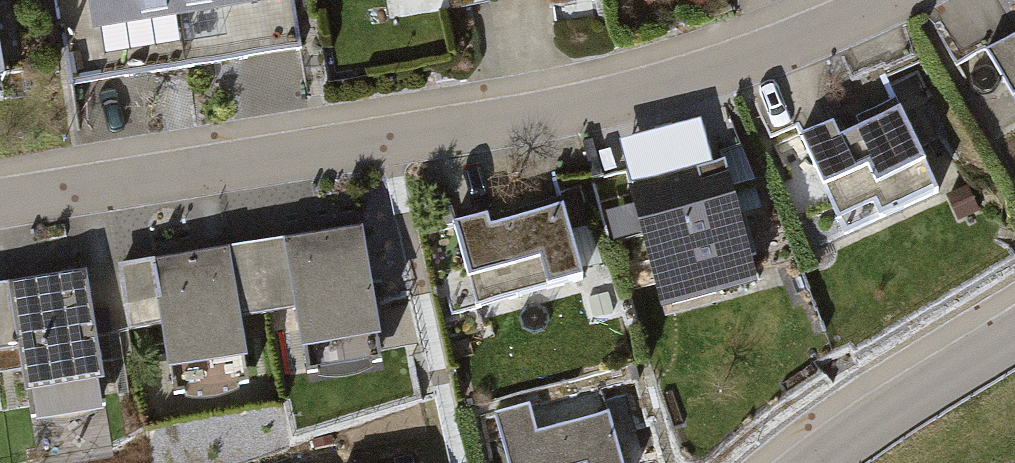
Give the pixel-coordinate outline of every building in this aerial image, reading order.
[(89,40),(266,12),(264,0),(83,0),(89,40)] [(424,9),(463,3),(464,11),(513,4),(513,0),(423,0),(424,9)] [(1012,49),(982,66),(1014,121),(1014,54),(1012,49)] [(796,150),(834,233),(871,216),(878,233),(941,204),(903,121),(898,123),(894,114),(852,134),(856,142),(836,151),(829,135),(796,150)] [(754,295),(722,173),(626,197),(658,320),(754,295)] [(487,209),(455,218),(469,271),(541,252),(549,281),(587,271),(568,201),(491,221),(487,209)] [(290,325),(300,400),(380,389),(356,221),(219,240),(232,333),(290,325)] [(152,344),(163,419),(243,407),(232,333),(219,240),(149,250),(162,342),(152,344)] [(0,284),(0,352),(8,350),(19,420),(96,408),(75,273),(0,284)] [(548,423),(609,403),(603,385),(542,405),(548,423)] [(506,462),(624,462),(610,414),(537,435),(529,407),(493,417),(506,462)]
